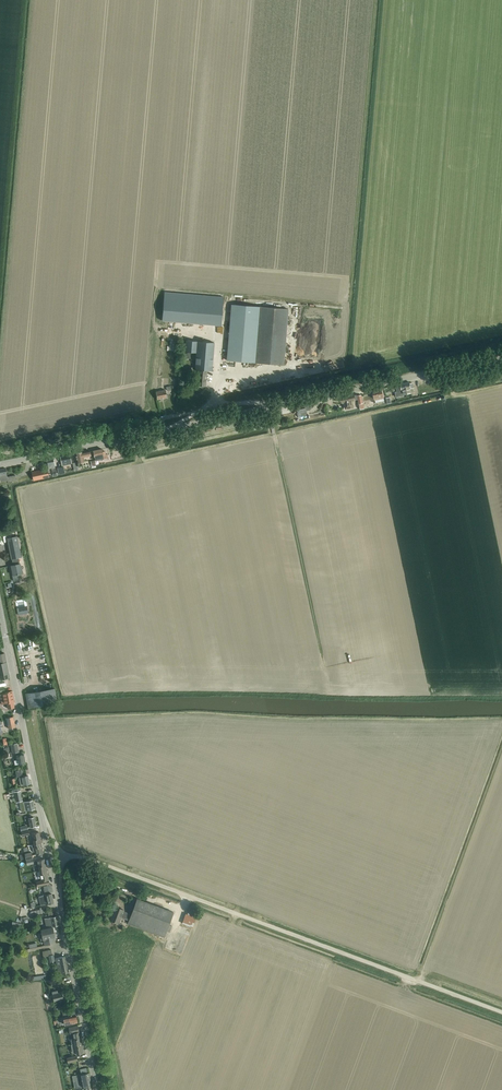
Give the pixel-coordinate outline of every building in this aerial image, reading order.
[(190,301),(188,323),(221,326),(223,303),(190,301)] [(288,309),(232,305),(231,305),(227,360),(284,365),(288,309)] [(185,340),(183,352),(197,353),(195,369),(198,370),(197,376),(198,377),(198,385),(206,386),(207,370),(212,371),(214,342),(185,340)] [(403,390),(403,393),(404,394),(411,393),(410,389),(414,388),(413,383),(410,383),(409,382),(401,384),(402,391),(403,390)] [(373,390),(375,400),(384,397),(382,388),(373,390)] [(165,390),(156,392),(158,399),(167,397),(165,390)] [(343,396),(345,406),(346,409),(354,407),(354,404),(352,394),(343,396)] [(296,407),(298,417),(307,415),(306,411),(310,410),(309,404),(304,406),(304,405),(296,407)] [(95,460),(104,458),(108,458),(108,454),(106,455),(105,451),(103,452),(102,449),(93,451),(95,460)] [(83,465),(82,462),(82,460),(84,460),(83,456),(90,454),(90,451),(82,452),(75,454),(78,466),(83,465)] [(70,455),(60,457),(61,463),(56,464),(57,468),(57,471),(61,470),(61,472),(63,471),(62,466),(72,464),(70,455)] [(52,468),(52,471),(53,476),(57,475),(56,471),(53,458),(47,460),(49,469),(52,468)] [(32,472),(34,480),(49,477),(47,469),(32,472)] [(11,566),(13,575),(14,581),(20,580),(19,575),(23,574),(21,563),(20,564),(19,558),(22,557),(18,537),(7,539),(11,559),(12,559),(13,565),(11,566)] [(10,678),(5,653),(0,654),(0,680),(10,678)] [(26,693),(28,707),(58,702),(55,688),(26,693)] [(0,693),(0,694),(2,704),(7,703),(8,709),(12,708),(15,708),(13,702),(15,702),(12,691),(0,693)] [(8,729),(13,728),(16,727),(13,717),(6,718),(8,729)] [(11,744),(13,753),(19,752),(18,743),(11,744)] [(24,754),(16,756),(17,760),(18,760),(19,764),(26,763),(24,754)] [(30,784),(28,775),(19,777),(21,786),(30,784)] [(33,800),(24,802),(25,811),(35,809),(33,800)] [(31,815),(25,816),(26,820),(28,820),(30,827),(36,826),(34,817),(32,818),(31,815)] [(32,833),(34,844),(32,845),(33,852),(35,852),(36,855),(44,853),(39,832),(32,833)] [(37,860),(40,871),(47,870),(45,859),(37,860)] [(40,871),(42,881),(37,882),(38,886),(50,884),(49,880),(47,870),(40,871)] [(52,894),(39,896),(41,905),(53,903),(54,903),(52,894)] [(128,923),(130,924),(164,937),(166,931),(169,925),(173,912),(137,898),(132,914),(124,911),(124,910),(113,906),(111,912),(113,912),(110,920),(119,923),(121,917),(129,920),(128,923)] [(186,908),(181,921),(193,925),(198,913),(186,908)] [(45,919),(46,927),(49,927),(53,926),(59,925),(57,916),(47,918),(45,919)] [(52,927),(41,929),(43,940),(44,940),(45,945),(55,943),(54,938),(55,938),(52,927)] [(59,974),(69,973),(65,957),(56,959),(59,974)] [(54,1001),(63,999),(62,992),(53,994),(54,1001)] [(78,1023),(76,1017),(76,1015),(75,1011),(70,1012),(71,1016),(65,1017),(66,1025),(69,1024),(78,1023)] [(72,1033),(74,1039),(71,1039),(72,1044),(74,1043),(82,1042),(80,1031),(79,1031),(78,1025),(69,1027),(70,1033),(72,1033)] [(84,1053),(82,1042),(72,1044),(71,1044),(73,1052),(76,1051),(77,1054),(84,1053)] [(78,1087),(85,1086),(85,1087),(92,1086),(88,1070),(87,1070),(87,1067),(80,1069),(81,1074),(76,1076),(78,1087)]
